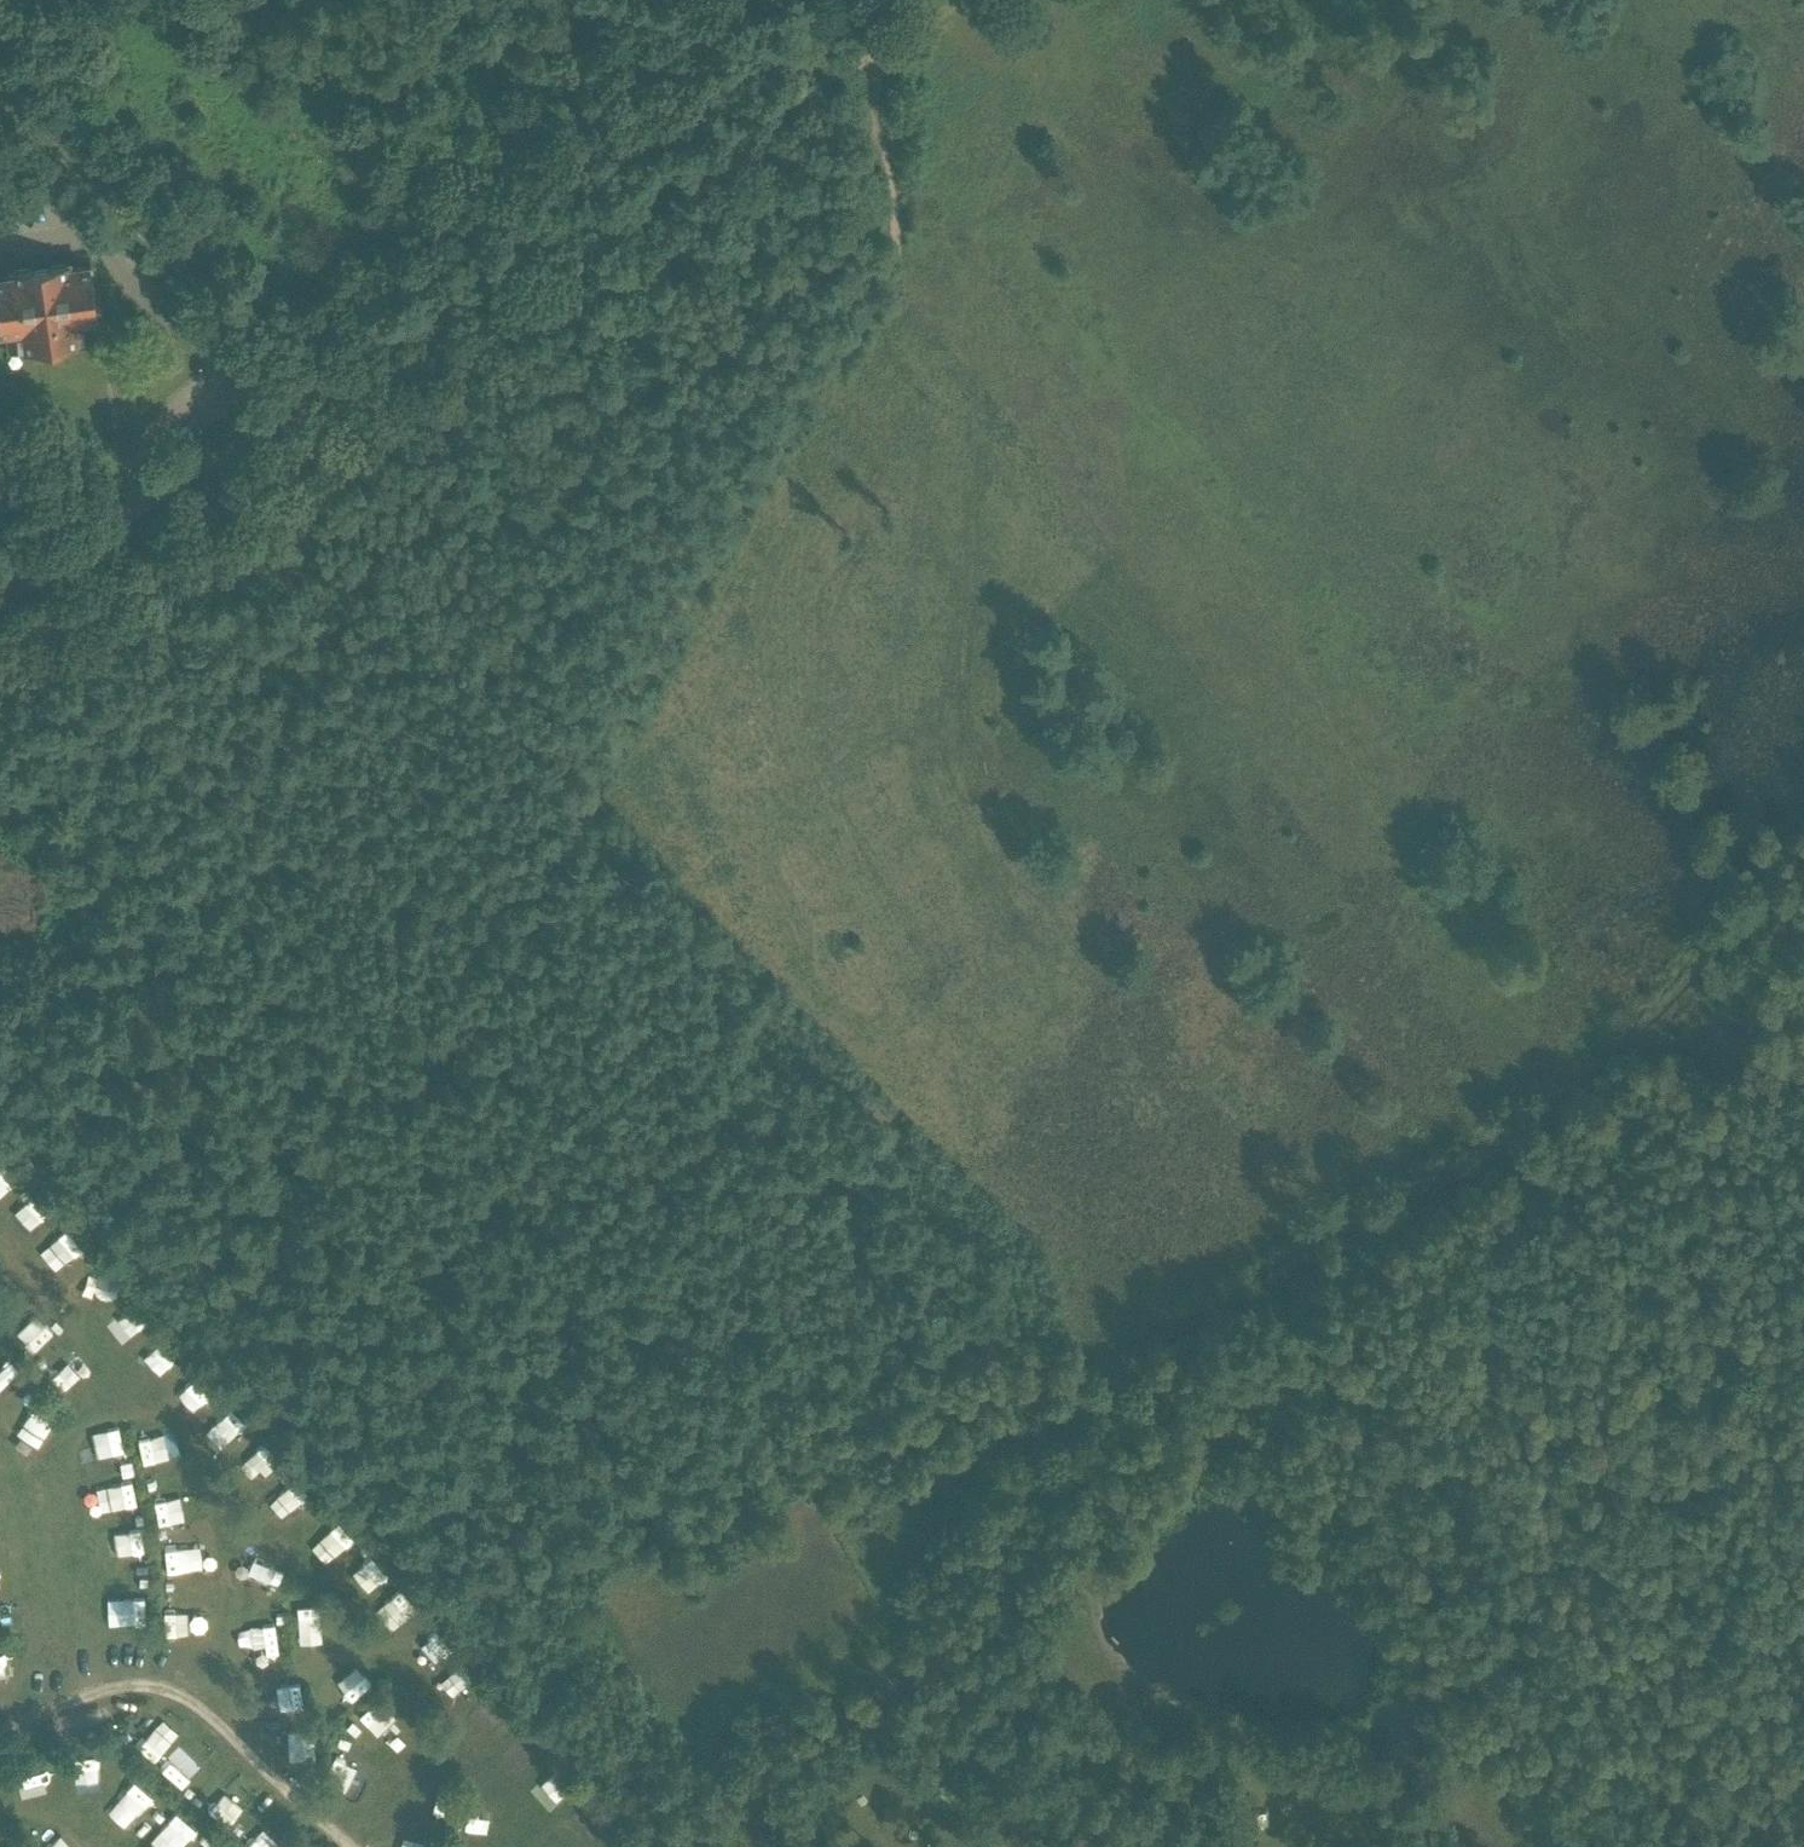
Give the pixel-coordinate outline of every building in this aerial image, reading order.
[(70,262),(13,270),(13,275),(0,277),(0,333),(1,334),(8,327),(11,347),(92,335),(90,315),(97,314),(90,265),(70,267),(70,262)] [(243,390),(260,376),(251,367),(235,381),(243,390)]
